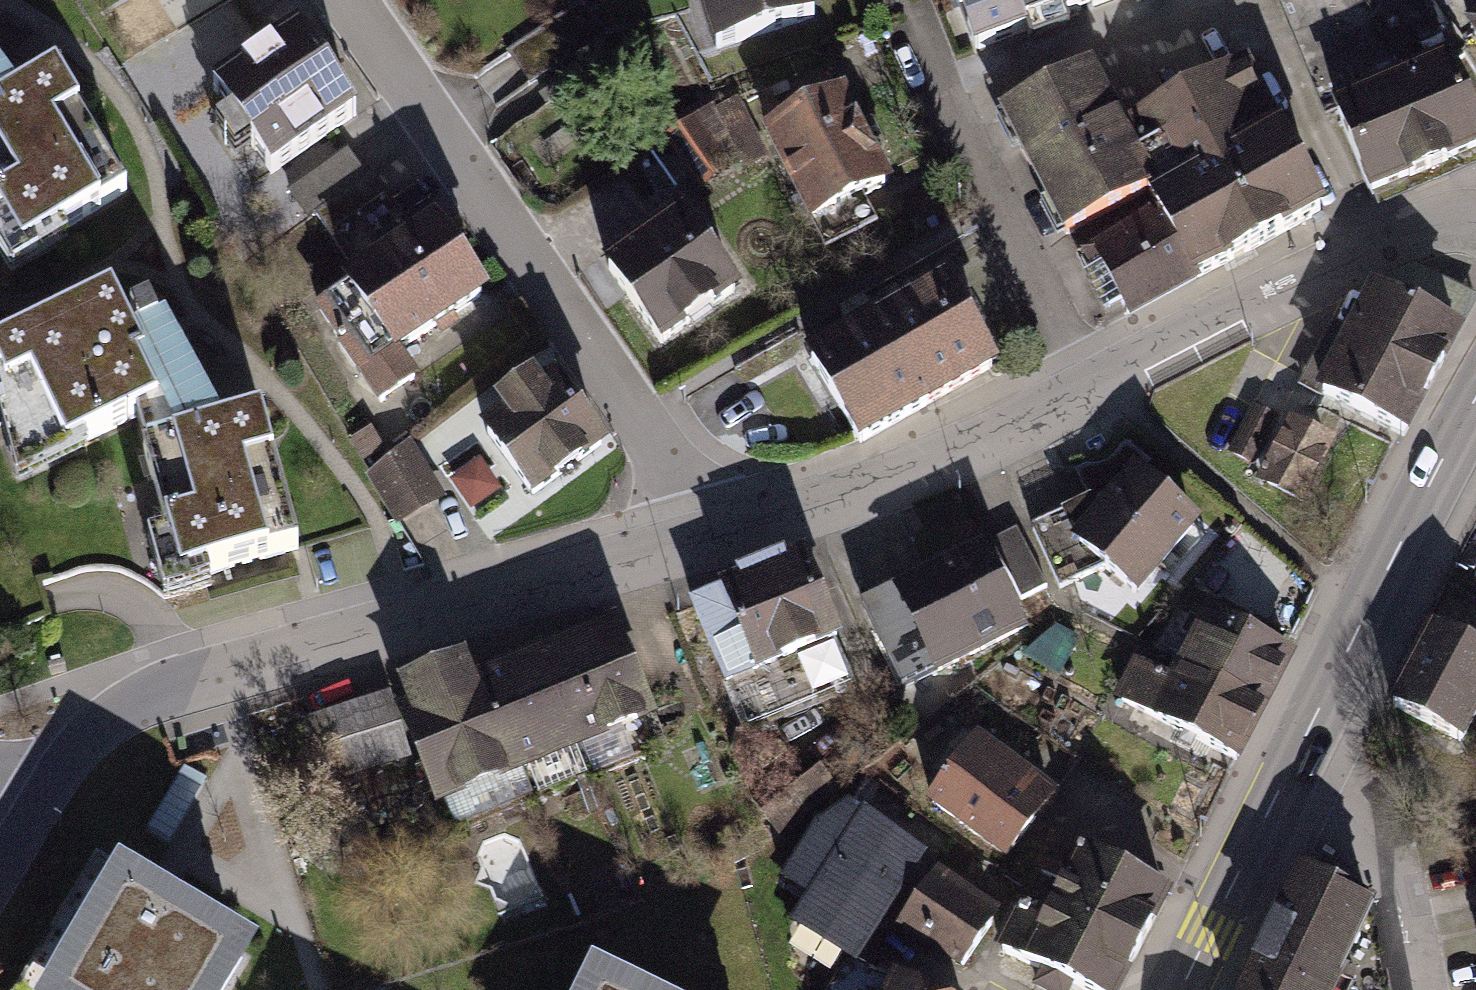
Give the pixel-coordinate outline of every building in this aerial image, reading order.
[(720,47),(814,18),(809,0),(705,0),(720,47)] [(976,49),(1106,0),(958,0),(976,49)] [(1453,67),(1462,56),(1429,0),(1274,0),(1325,119),(1334,115),(1365,198),(1475,156),(1475,129),(1453,67)] [(1459,36),(1475,60),(1475,25),(1459,36)] [(357,112),(297,26),(213,84),(273,170),(357,112)] [(1154,195),(1272,134),(1237,66),(1119,127),(1149,185),(1154,195)] [(1149,185),(1119,127),(1087,67),(995,114),(1057,233),(1149,185)] [(0,107),(0,259),(121,195),(58,76),(0,107)] [(738,97),(714,107),(737,149),(746,166),(768,156),(738,97)] [(840,100),(766,139),(813,228),(887,188),(840,100)] [(714,107),(696,118),(721,156),(737,149),(714,107)] [(696,118),(667,137),(698,186),(728,167),(721,156),(696,118)] [(1313,212),(1272,134),(1154,195),(1145,199),(1151,211),(1186,278),(1313,212)] [(317,213),(367,178),(347,148),(287,190),(308,219),(317,213)] [(367,178),(317,213),(362,277),(419,237),(374,173),(367,178)] [(684,206),(608,258),(664,340),(740,289),(684,206)] [(1186,278),(1151,211),(1086,245),(1121,312),(1186,278)] [(362,277),(316,309),(379,399),(416,373),(400,350),(487,288),(440,222),(419,237),(362,277)] [(883,320),(932,403),(999,364),(950,281),(883,320)] [(0,349),(0,371),(41,458),(158,403),(108,298),(0,349)] [(1456,340),(1380,300),(1329,394),(1405,435),(1456,340)] [(816,358),(865,442),(932,403),(883,320),(816,358)] [(556,372),(478,426),(534,506),(611,452),(556,372)] [(1278,419),(1256,406),(1232,448),(1254,460),(1278,419)] [(144,448),(181,582),(295,551),(258,417),(144,448)] [(1332,439),(1294,420),(1263,484),(1301,503),(1332,439)] [(413,450),(370,475),(398,522),(441,497),(413,450)] [(481,460),(454,478),(474,508),(501,490),(481,460)] [(1106,565),(1134,593),(1193,523),(1137,476),(1104,515),(1089,503),(1032,529),(1059,587),(1106,565)] [(1018,537),(995,549),(1022,600),(1045,587),(1018,537)] [(699,589),(748,714),(854,673),(805,548),(699,589)] [(868,613),(908,697),(1018,644),(978,560),(868,613)] [(1291,654),(1208,612),(1182,663),(1265,705),(1291,654)] [(546,660),(592,773),(652,749),(606,636),(546,660)] [(1464,756),(1475,732),(1475,662),(1433,641),(1394,721),(1464,756)] [(486,685),(533,798),(592,773),(546,660),(486,685)] [(1121,697),(1239,756),(1265,705),(1182,663),(1172,683),(1137,666),(1121,697)] [(407,716),(454,830),(533,798),(486,685),(468,692),(459,670),(409,690),(418,711),(407,716)] [(386,703),(313,726),(330,777),(402,754),(386,703)] [(935,805),(1011,857),(1054,796),(978,743),(935,805)] [(159,812),(205,834),(228,785),(182,764),(159,812)] [(795,926),(854,963),(923,853),(848,805),(818,827),(786,878),(814,896),(795,926)] [(1055,903),(1144,945),(1168,894),(1052,839),(1038,869),(1065,882),(1055,903)] [(25,989),(223,989),(242,959),(96,871),(25,989)] [(1341,983),(1377,909),(1300,872),(1244,989),(1355,989),(1341,983)] [(903,930),(961,966),(996,911),(939,874),(903,930)] [(1092,989),(1122,989),(1144,945),(1055,903),(1043,927),(1017,915),(1001,947),(1092,989)] [(897,979),(891,989),(921,989),(897,979)]
